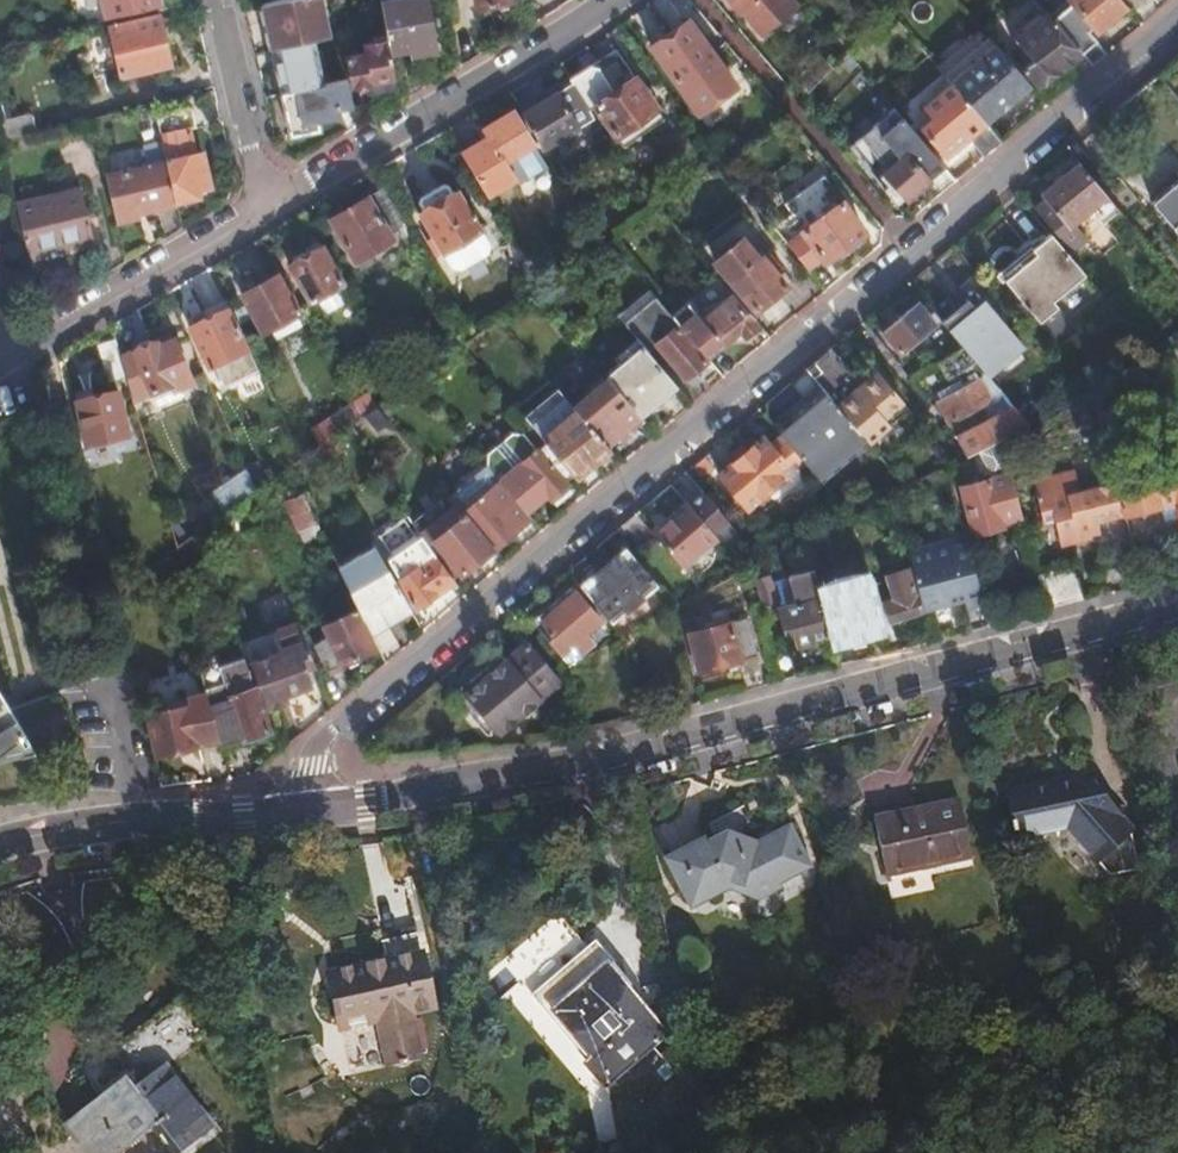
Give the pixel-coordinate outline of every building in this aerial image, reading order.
[(195,0),(105,0),(110,16),(160,6),(160,9),(196,1),(195,0)] [(261,1),(271,43),(276,41),(268,0),(265,0),(261,1)] [(276,41),(277,46),(313,38),(327,35),(320,0),(268,0),(276,41)] [(383,22),(386,36),(389,54),(409,50),(410,56),(436,51),(427,0),(379,0),(383,22)] [(790,0),(728,0),(739,12),(736,15),(756,37),(794,5),(790,0)] [(1128,4),(1125,0),(1073,0),(1098,30),(1128,4)] [(1013,40),(1022,51),(1031,61),(1027,65),(1027,66),(1041,83),(1078,52),(1045,13),(1013,40)] [(1077,15),(1061,28),(1093,65),(1108,52),(1077,15)] [(111,28),(116,45),(119,56),(124,77),(173,67),(161,16),(111,28)] [(721,69),(700,39),(687,20),(651,46),(698,113),(734,87),(721,69)] [(707,34),(700,39),(721,69),(727,64),(707,34)] [(936,66),(944,75),(979,44),(972,35),(936,66)] [(947,78),(986,124),(1031,85),(989,35),(979,44),(944,75),(945,77),(947,78)] [(370,88),(394,83),(389,54),(386,36),(372,39),(372,43),(364,45),(364,51),(361,51),(362,53),(346,57),(351,84),(368,81),(370,88)] [(277,46),(274,46),(275,51),(279,66),(284,92),(323,83),(321,69),(313,38),(277,46)] [(119,56),(116,45),(107,47),(110,58),(119,56)] [(623,143),(662,116),(634,75),(615,48),(587,66),(571,77),(574,82),(592,111),(598,107),(623,143)] [(279,66),(275,51),(270,55),(272,63),(279,66)] [(1031,61),(1022,51),(1018,54),(1027,65),(1031,61)] [(345,79),(342,65),(321,69),(323,83),(345,79)] [(944,75),(915,99),(918,102),(947,78),(945,77),(944,75)] [(947,78),(918,102),(930,117),(918,128),(944,159),(968,139),(983,157),(1002,141),(986,124),(947,78)] [(351,102),(345,79),(323,83),(284,92),(283,92),(292,133),(318,128),(316,116),(337,113),(335,105),(351,102)] [(522,114),(543,150),(596,119),(574,82),(522,114)] [(157,116),(162,136),(165,147),(167,161),(177,201),(199,196),(197,189),(210,187),(203,153),(198,154),(193,129),(197,128),(194,108),(157,116)] [(513,112),(483,129),(511,176),(541,158),(513,112)] [(0,120),(0,134),(1,140),(36,132),(31,114),(0,120)] [(928,178),(942,165),(920,140),(875,181),(896,204),(905,196),(908,195),(913,197),(929,183),(928,178)] [(149,163),(107,172),(117,222),(139,217),(138,208),(177,201),(167,161),(165,147),(146,150),(149,163)] [(1077,246),(1088,236),(1075,220),(1090,206),(1104,222),(1120,208),(1107,192),(1080,161),(1046,192),(1049,197),(1040,204),(1077,246)] [(1150,198),(1177,231),(1177,174),(1150,198)] [(423,219),(435,238),(445,256),(484,233),(462,195),(455,199),(448,188),(442,186),(422,198),(421,203),(429,216),(423,219)] [(401,237),(411,231),(385,187),(348,209),(354,219),(338,229),(354,258),(392,236),(389,232),(396,227),(401,237)] [(16,202),(27,253),(92,238),(81,188),(16,202)] [(802,226),(784,240),(807,268),(822,255),(825,258),(864,226),(841,200),(805,230),(802,226)] [(1036,207),(1072,249),(1077,246),(1040,204),(1036,207)] [(332,218),(338,229),(354,219),(348,209),(332,218)] [(1083,268),(1052,232),(1036,246),(1047,258),(1032,270),(1021,258),(1002,275),(1045,325),(1062,309),(1056,303),(1088,275),(1083,268)] [(484,233),(445,256),(454,272),(463,274),(491,258),(493,249),(484,233)] [(742,236),(714,260),(755,309),(784,283),(773,270),(780,264),(767,248),(758,255),(742,236)] [(445,256),(435,238),(428,242),(439,260),(445,256)] [(1036,246),(1021,258),(1032,270),(1047,258),(1036,246)] [(309,254),(291,264),(290,265),(311,304),(341,286),(320,248),(309,254)] [(290,259),(291,264),(309,254),(303,251),(290,259)] [(910,281),(923,297),(941,317),(943,319),(962,304),(929,265),(910,281)] [(257,285),(248,290),(241,294),(261,332),(268,329),(294,314),(296,313),(275,274),(273,276),(257,285)] [(257,279),(257,285),(273,276),(267,274),(257,279)] [(244,283),(248,290),(257,285),(253,278),(244,283)] [(618,318),(626,328),(659,300),(650,290),(618,318)] [(672,315),(707,355),(739,327),(746,335),(758,324),(732,294),(726,299),(717,297),(703,309),(707,316),(704,320),(688,302),(672,315)] [(962,304),(943,319),(965,345),(987,369),(988,372),(1024,341),(990,301),(982,308),(971,295),(962,304)] [(903,350),(941,317),(923,297),(886,330),(903,350)] [(643,347),(647,352),(657,343),(685,375),(707,355),(672,315),(659,300),(626,328),(643,347)] [(195,333),(233,314),(229,306),(192,325),(195,333)] [(227,386),(259,371),(233,314),(195,333),(211,366),(216,364),(227,386)] [(300,325),(294,314),(268,329),(274,339),(300,325)] [(135,340),(132,348),(151,341),(144,337),(135,340)] [(110,382),(124,378),(117,353),(113,338),(98,343),(110,382)] [(124,378),(130,398),(147,392),(168,384),(169,388),(186,383),(170,339),(158,343),(156,339),(151,341),(132,348),(117,353),(124,378)] [(952,416),(956,414),(1002,388),(988,372),(987,369),(965,345),(961,346),(939,357),(948,374),(958,368),(966,381),(941,397),(948,410),(952,416)] [(832,346),(807,367),(869,439),(872,441),(892,424),(885,415),(905,397),(874,361),(857,375),(832,346)] [(608,377),(639,413),(674,384),(647,352),(643,347),(608,377)] [(776,427),(822,480),(869,439),(807,367),(789,382),(805,402),(776,427)] [(398,374),(353,406),(359,417),(360,416),(377,404),(404,385),(400,377),(398,374)] [(575,408),(605,443),(618,431),(626,425),(631,431),(644,419),(639,413),(608,377),(573,406),(575,408)] [(173,398),(169,388),(168,384),(147,392),(153,405),(173,398)] [(116,390),(77,399),(85,441),(124,433),(116,390)] [(948,410),(941,397),(936,400),(945,412),(948,410)] [(961,430),(977,450),(979,449),(998,439),(1031,421),(1013,400),(961,430)] [(359,417),(353,406),(351,403),(327,420),(336,433),(346,426),(357,418),(359,417)] [(391,420),(377,404),(360,416),(374,433),(391,420)] [(575,408),(542,437),(547,442),(574,475),(593,458),(608,474),(621,463),(605,443),(575,408)] [(365,429),(357,418),(346,426),(354,437),(365,429)] [(317,447),(336,433),(327,420),(327,419),(308,432),(317,447)] [(623,437),(631,431),(626,425),(618,431),(623,437)] [(748,451),(739,459),(719,476),(747,509),(794,469),(765,436),(748,451)] [(1006,472),(998,439),(979,449),(992,475),(1006,472)] [(564,483),(574,475),(547,442),(537,450),(564,483)] [(733,452),(739,459),(748,451),(743,445),(733,452)] [(498,479),(526,512),(547,494),(551,499),(566,485),(564,483),(537,450),(534,447),(498,479)] [(498,479),(485,463),(452,491),(497,543),(530,517),(526,512),(498,479)] [(1113,481),(1121,512),(1127,511),(1131,516),(1147,513),(1150,504),(1177,498),(1177,466),(1137,475),(1135,471),(1115,474),(1117,480),(1113,481)] [(1121,512),(1113,481),(1075,488),(1070,467),(1028,477),(1039,522),(1050,519),(1056,544),(1087,536),(1086,533),(1095,530),(1093,519),(1121,512)] [(253,492),(249,482),(244,471),(232,478),(241,500),(244,498),(253,492)] [(992,475),(962,482),(974,532),(1002,525),(1001,519),(1017,516),(1006,472),(992,475)] [(260,476),(249,482),(253,492),(264,484),(260,476)] [(687,500),(654,529),(659,535),(686,567),(719,539),(714,533),(729,520),(705,491),(690,504),(687,500)] [(304,541),(321,534),(301,494),(285,502),(304,541)] [(432,537),(465,511),(458,503),(425,529),(432,537)] [(638,510),(619,525),(640,551),(659,535),(654,529),(638,510)] [(460,573),(494,547),(465,511),(432,537),(460,573)] [(432,556),(435,554),(421,534),(387,557),(401,579),(418,604),(450,582),(432,556)] [(984,599),(969,542),(951,547),(949,539),(910,550),(915,569),(924,604),(952,597),(951,592),(962,589),(963,595),(965,604),(984,599)] [(336,566),(367,628),(390,615),(386,608),(394,603),(398,611),(410,605),(375,544),(336,566)] [(580,583),(610,621),(657,582),(626,545),(580,583)] [(767,566),(762,560),(751,565),(761,604),(775,601),(767,566)] [(888,619),(925,610),(924,604),(915,569),(893,574),(898,595),(882,599),(888,619)] [(816,598),(821,597),(820,594),(815,572),(791,578),(797,602),(776,607),(781,630),(790,629),(792,636),(794,645),(826,638),(816,598)] [(199,574),(186,584),(193,594),(206,584),(199,574)] [(821,597),(830,635),(878,624),(867,582),(820,594),(821,597)] [(534,620),(563,652),(575,642),(582,651),(595,640),(586,629),(600,617),(574,585),(534,620)] [(952,597),(963,595),(962,589),(951,592),(952,597)] [(390,615),(398,611),(394,603),(386,608),(390,615)] [(367,628),(371,636),(414,611),(410,605),(398,611),(390,615),(367,628)] [(310,642),(324,669),(341,661),(371,646),(353,608),(321,623),(327,633),(310,642)] [(301,666),(313,661),(294,618),(273,627),(271,633),(278,650),(252,661),(270,706),(285,700),(282,694),(288,691),(307,683),(301,666)] [(748,623),(696,636),(704,669),(756,656),(748,623)] [(790,629),(781,630),(783,638),(792,636),(790,629)] [(527,638),(470,687),(502,728),(560,679),(527,638)] [(216,662),(197,669),(204,691),(208,705),(217,737),(220,746),(243,738),(243,739),(268,729),(242,658),(218,667),(216,662)] [(341,661),(324,669),(327,675),(344,667),(341,661)] [(38,747),(0,690),(0,755),(38,747)] [(179,747),(217,737),(208,705),(204,691),(186,695),(188,703),(146,713),(155,753),(157,753),(179,747)] [(282,694),(285,700),(291,698),(288,691),(282,694)] [(179,747),(157,753),(164,757),(176,755),(179,747)] [(1060,802),(1059,798),(1008,808),(1015,853),(1064,843),(1104,888),(1133,882),(1125,844),(1080,792),(1077,800),(1060,802)] [(1080,792),(1059,798),(1060,802),(1077,800),(1080,792)] [(958,802),(873,821),(885,878),(971,860),(958,802)] [(793,859),(809,851),(790,818),(757,836),(743,832),(728,827),(715,835),(708,838),(706,834),(666,856),(679,879),(683,876),(691,891),(696,899),(715,888),(731,879),(761,888),(797,867),(793,859)] [(813,859),(809,851),(793,859),(797,867),(813,859)] [(365,968),(329,976),(340,1027),(381,1018),(390,1055),(375,1058),(383,1091),(427,1081),(412,1011),(433,1007),(417,935),(386,942),(391,968),(366,973),(365,968)] [(535,993),(585,1062),(593,1057),(547,993),(600,952),(638,1003),(649,995),(606,939),(535,993)] [(602,1085),(686,1022),(676,975),(649,995),(638,1003),(600,952),(547,993),(593,1057),(585,1062),(602,1085)] [(60,1117),(88,1152),(101,1152),(147,1118),(171,1149),(209,1121),(163,1059),(204,1028),(174,988),(105,1041),(125,1068),(60,1117)]
